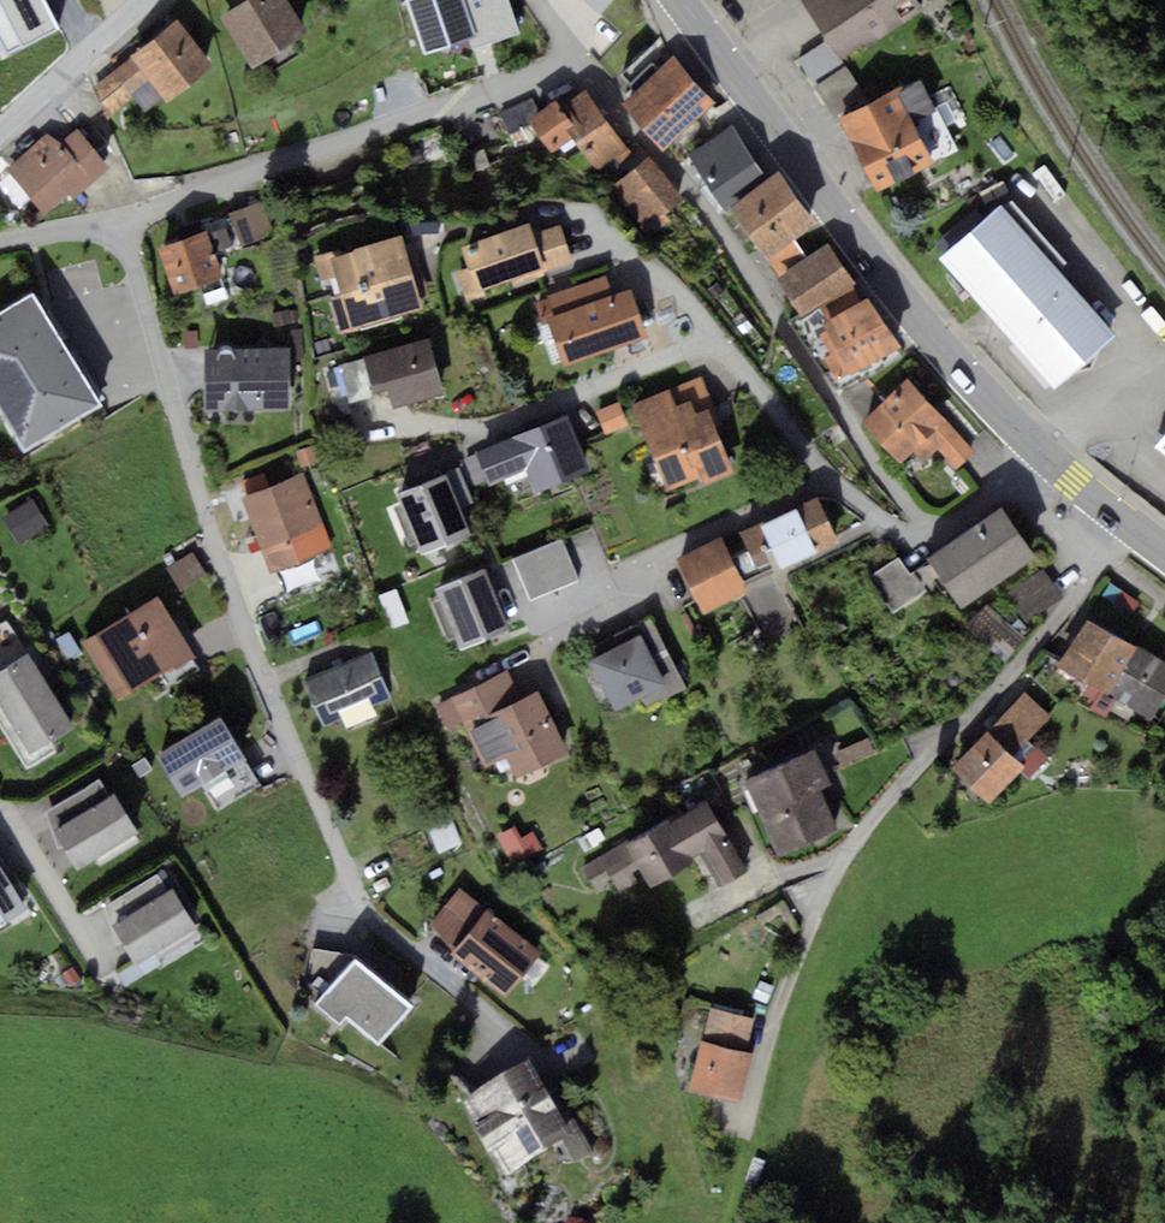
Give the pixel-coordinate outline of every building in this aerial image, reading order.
[(224,19),(254,66),(309,31),(289,0),(254,0),(224,19)] [(409,2),(425,53),(477,37),(465,0),(417,0),(409,2)] [(477,31),(516,19),(510,0),(468,0),(477,31)] [(602,15),(618,0),(587,0),(602,15)] [(846,61),(924,8),(919,0),(805,0),(846,61)] [(178,25),(95,91),(114,116),(138,97),(150,112),(209,64),(178,25)] [(818,78),(840,59),(827,43),(804,62),(818,78)] [(678,57),(625,103),(665,148),(718,102),(678,57)] [(900,90),(843,118),(879,190),(936,162),(900,90)] [(590,135),(579,142),(603,175),(633,154),(589,95),(570,109),(590,135)] [(492,100),(448,116),(463,158),(507,142),(492,100)] [(563,104),(535,122),(555,153),(583,135),(563,104)] [(56,134),(12,170),(44,209),(70,188),(76,195),(113,165),(83,127),(64,143),(56,134)] [(735,132),(692,161),(723,205),(765,176),(735,132)] [(651,164),(613,194),(649,239),(687,208),(651,164)] [(783,171),(731,205),(773,269),(802,250),(796,240),(819,225),(783,171)] [(267,202),(237,212),(248,246),(278,236),(267,202)] [(1001,202),(942,255),(1058,385),(1117,333),(1001,202)] [(530,225),(464,246),(471,267),(460,270),(470,302),(487,297),(484,289),(514,280),(520,289),(578,271),(564,226),(533,235),(530,225)] [(210,235),(164,249),(177,293),(223,279),(210,235)] [(340,251),(316,258),(323,282),(339,278),(344,295),(338,299),(348,333),(362,329),(361,324),(421,306),(402,241),(342,259),(340,251)] [(833,245),(782,280),(806,316),(857,281),(833,245)] [(633,288),(549,316),(566,366),(649,338),(633,288)] [(0,316),(0,389),(33,444),(108,399),(43,291),(0,316)] [(873,297),(825,324),(841,352),(827,360),(839,380),(900,346),(873,297)] [(429,344),(368,361),(376,391),(390,388),(395,408),(443,395),(429,344)] [(295,350),(209,352),(211,411),(297,409),(295,350)] [(365,363),(343,369),(352,406),(374,400),(365,363)] [(912,385),(868,428),(901,462),(914,449),(925,460),(937,449),(958,471),(977,452),(912,385)] [(672,391),(634,408),(670,492),(702,479),(705,487),(736,474),(711,415),(699,420),(693,406),(681,411),(672,391)] [(623,407),(601,415),(610,437),(631,428),(623,407)] [(570,417),(477,453),(490,489),(530,474),(537,492),(591,471),(570,417)] [(446,476),(400,495),(426,557),(472,537),(446,476)] [(309,480),(249,499),(270,562),(329,543),(309,480)] [(22,543),(52,526),(36,499),(6,516),(22,543)] [(822,502),(799,512),(817,555),(842,544),(822,502)] [(1003,505),(927,556),(962,608),(1038,556),(1003,505)] [(797,509),(762,523),(782,569),(817,555),(799,512),(797,509)] [(762,523),(722,543),(745,587),(782,569),(762,523)] [(720,539),(678,560),(705,613),(748,592),(745,587),(722,543),(720,539)] [(565,542),(517,561),(534,601),(581,582),(565,542)] [(184,588),(208,573),(195,553),(172,568),(184,588)] [(906,555),(872,573),(892,612),(926,595),(906,555)] [(488,570),(440,589),(462,646),(510,627),(488,570)] [(1047,570),(1009,593),(1024,619),(1063,597),(1047,570)] [(162,600),(87,646),(123,704),(198,657),(162,600)] [(992,608),(973,627),(1008,661),(1027,642),(992,608)] [(1138,648),(1089,620),(1060,672),(1109,699),(1138,648)] [(642,637),(591,663),(615,711),(667,685),(642,637)] [(1109,699),(1156,726),(1164,706),(1164,663),(1138,648),(1109,699)] [(0,678),(0,703),(34,757),(77,731),(32,658),(0,678)] [(373,658),(312,686),(332,729),(393,701),(373,658)] [(527,669),(456,704),(488,769),(510,758),(520,778),(569,754),(527,669)] [(1026,697),(957,770),(988,799),(1020,765),(1030,774),(1045,758),(1027,741),(1048,717),(1026,697)] [(223,719),(160,756),(185,797),(248,760),(223,719)] [(817,752),(748,781),(779,856),(840,830),(823,791),(832,787),(817,752)] [(120,795),(58,830),(80,870),(142,835),(120,795)] [(751,873),(710,798),(626,843),(650,887),(693,864),(710,895),(751,873)] [(532,828),(505,839),(516,865),(543,854),(532,828)] [(27,912),(0,867),(0,928),(27,912)] [(174,889),(115,925),(140,966),(199,930),(174,889)] [(536,955),(461,895),(433,930),(508,990),(536,955)] [(414,1007),(358,960),(318,1008),(343,1029),(352,1018),(383,1044),(414,1007)] [(759,1023),(711,1013),(695,1089),(743,1099),(759,1023)] [(536,1073),(469,1109),(509,1182),(576,1145),(536,1073)]
